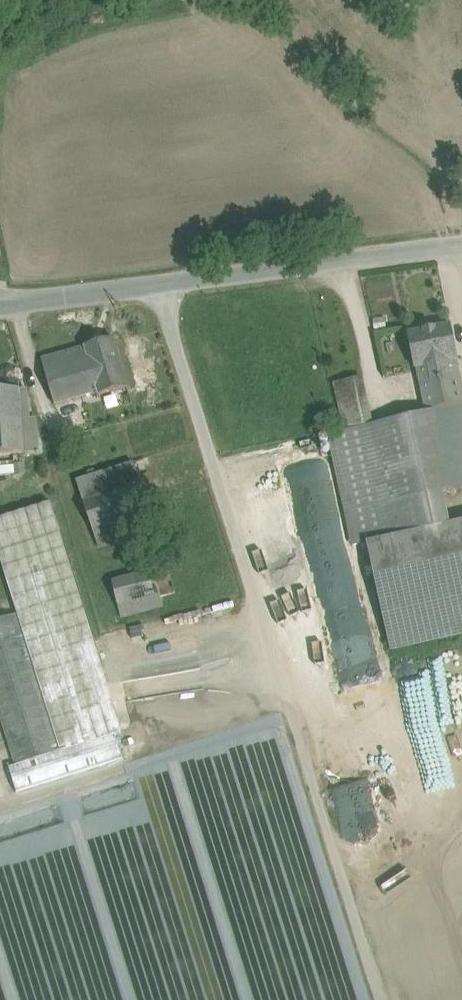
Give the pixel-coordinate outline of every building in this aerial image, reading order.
[(408,334),(415,369),(417,368),(426,413),(432,412),(432,411),(461,405),(461,386),(456,361),(458,360),(451,325),(408,334)] [(113,339),(85,347),(99,395),(127,387),(113,339)] [(85,347),(41,359),(60,422),(103,410),(99,395),(85,347)] [(362,378),(335,384),(346,431),(353,430),(353,429),(372,425),(362,378)] [(0,391),(0,455),(24,453),(19,389),(0,391)] [(432,411),(432,412),(450,490),(461,488),(461,405),(432,411)] [(426,413),(387,421),(404,501),(450,490),(432,412),(426,413)] [(372,425),(353,429),(353,430),(370,508),(404,501),(387,421),(372,425)] [(133,463),(76,481),(83,501),(140,483),(133,463)] [(140,483),(83,501),(93,532),(108,528),(151,514),(140,483)] [(51,503),(0,519),(0,558),(18,615),(17,615),(60,753),(115,736),(123,733),(51,503)] [(364,628),(340,509),(303,517),(327,636),(364,628)] [(151,514),(108,528),(113,543),(156,530),(151,514)] [(367,543),(390,650),(461,634),(461,522),(367,543)] [(108,528),(93,532),(98,548),(113,543),(108,528)] [(168,568),(154,571),(161,598),(175,594),(168,568)] [(154,571),(112,582),(121,618),(163,607),(161,598),(154,571)] [(0,621),(0,717),(16,767),(60,753),(17,615),(0,621)] [(16,767),(10,769),(17,793),(122,759),(115,736),(16,767)]
